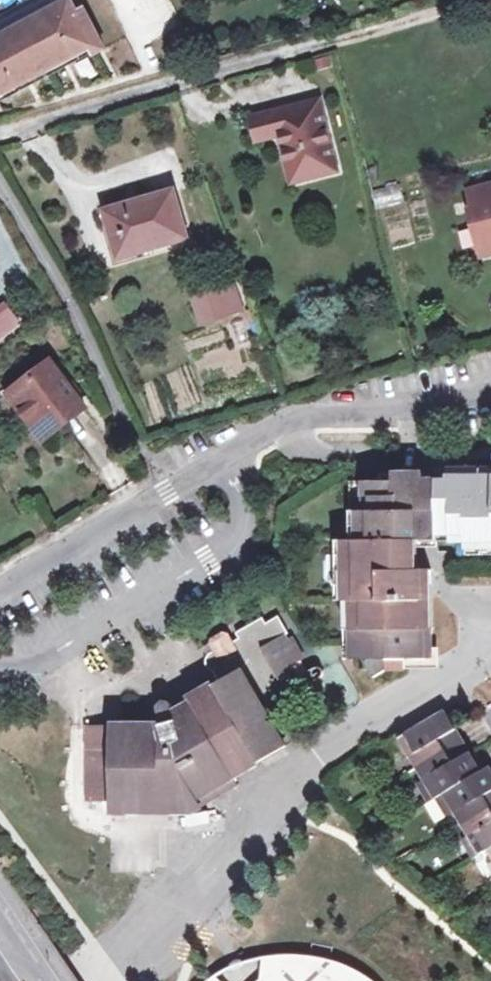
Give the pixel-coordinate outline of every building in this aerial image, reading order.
[(165,0),(138,0),(144,11),(165,0)] [(91,46),(95,52),(103,48),(82,11),(75,14),(68,1),(0,36),(0,94),(91,46)] [(318,102),(275,113),(279,131),(293,181),(335,169),(318,102)] [(279,131),(275,113),(251,120),(255,137),(279,131)] [(376,209),(403,202),(398,182),(371,189),(376,209)] [(468,190),(476,222),(473,223),(480,255),(490,253),(490,185),(468,190)] [(173,192),(105,211),(118,257),(187,236),(173,192)] [(390,245),(413,241),(407,212),(385,217),(390,245)] [(232,284),(223,288),(231,312),(240,308),(232,284)] [(231,312),(223,288),(194,298),(203,321),(231,312)] [(0,310),(0,332),(3,336),(17,325),(3,307),(0,310)] [(35,415),(47,431),(50,435),(85,409),(51,363),(6,395),(26,422),(35,415)] [(35,415),(26,422),(38,438),(47,431),(35,415)] [(469,468),(469,463),(451,465),(450,480),(424,480),(416,481),(416,474),(394,473),(394,481),(357,481),(357,540),(345,540),(345,600),(359,600),(358,612),(352,612),(352,657),(365,657),(375,676),(390,667),(404,667),(405,658),(430,658),(429,570),(416,570),(416,542),(424,541),(469,541),(470,557),(490,556),(490,467),(469,468)] [(345,600),(345,540),(336,540),(336,600),(345,600)] [(99,782),(88,782),(88,802),(110,802),(111,813),(191,814),(240,787),(233,776),(247,768),(282,748),(261,711),(282,699),(286,706),(304,695),(301,689),(295,679),(289,670),(302,661),(289,640),(285,642),(282,637),(286,634),(277,618),(264,625),(260,619),(235,634),(239,640),(233,644),(228,647),(228,650),(228,652),(232,660),(226,663),(223,659),(222,657),(219,655),(217,654),(213,654),(210,655),(207,657),(206,659),(205,662),(206,666),(208,670),(210,672),(218,684),(203,692),(188,700),(191,705),(176,714),(175,710),(170,703),(167,701),(163,702),(160,705),(159,707),(159,711),(163,725),(112,725),(112,728),(87,729),(87,751),(99,751),(99,782)] [(210,647),(213,654),(217,654),(219,655),(222,657),(223,659),(226,663),(232,660),(228,652),(228,650),(228,647),(233,644),(228,637),(224,635),(211,642),(210,647)] [(311,683),(316,680),(320,678),(321,677),(322,675),(322,674),(322,672),(321,670),(321,669),(319,668),(318,668),(316,667),(315,668),(305,673),(304,674),(303,675),(303,676),(303,677),(303,678),(303,679),(303,680),(304,681),(305,682),(305,683),(306,683),(307,683),(309,683),(310,683),(311,683)] [(295,679),(301,689),(311,683),(310,683),(309,683),(307,683),(306,683),(305,683),(305,682),(304,681),(303,680),(303,679),(303,678),(303,677),(303,676),(303,675),(304,674),(305,673),(295,679)] [(399,738),(417,768),(435,798),(443,793),(479,855),(488,850),(490,856),(490,768),(490,767),(482,772),(446,711),(399,738)] [(417,768),(399,738),(392,742),(410,773),(417,768)] [(99,751),(87,751),(88,782),(99,782),(99,751)] [(373,980),(357,972),(341,965),(326,960),(309,959),(293,959),(275,961),(272,975),(266,980),(374,980),(373,980)] [(226,979),(229,980),(266,980),(272,975),(275,961),(246,965),(226,979)]
